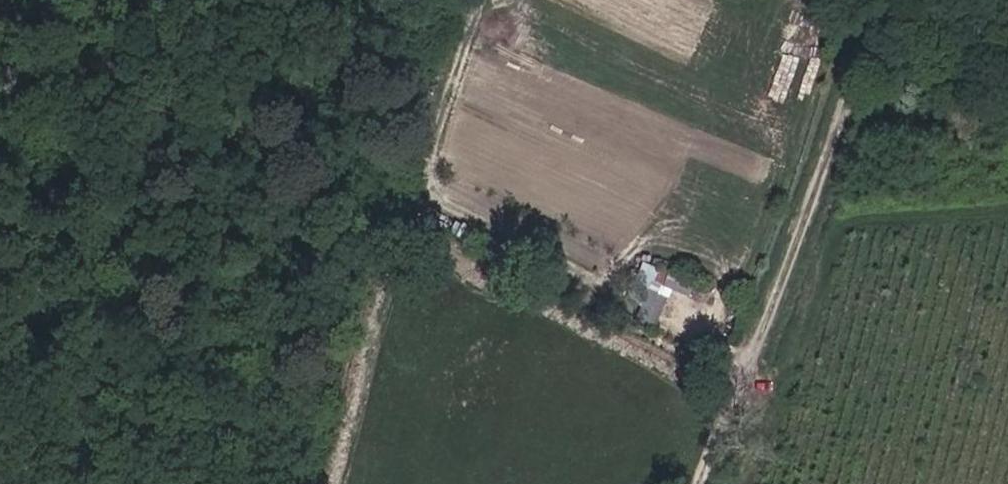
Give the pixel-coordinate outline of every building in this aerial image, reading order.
[(633,316),(659,322),(667,289),(641,283),(633,316)]
